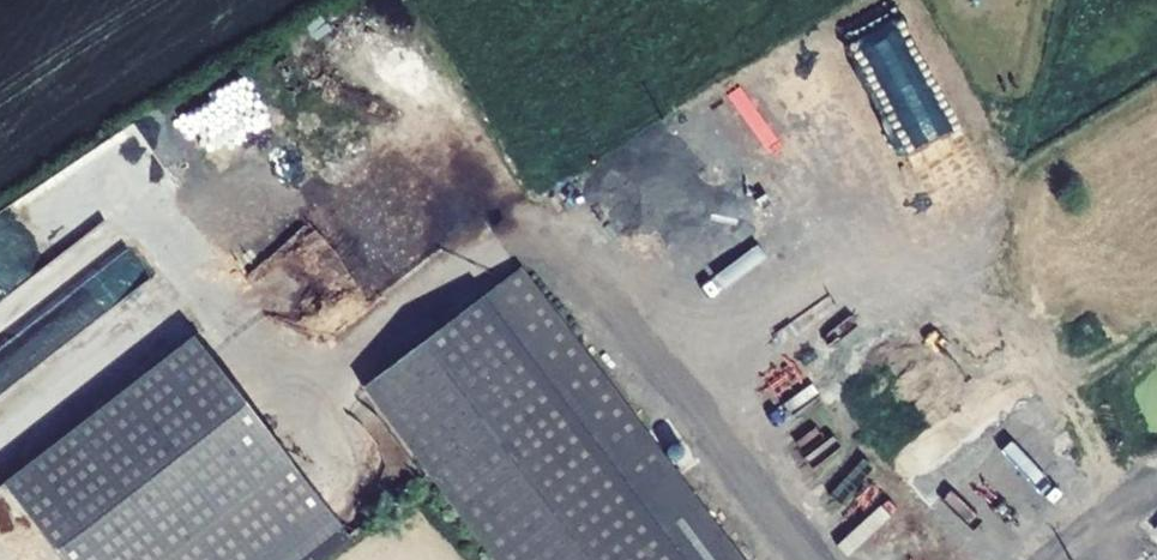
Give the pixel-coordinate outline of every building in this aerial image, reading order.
[(879,21),(824,55),(876,141),(931,107),(879,21)] [(4,504),(3,483),(41,460),(10,462),(31,449),(3,402),(3,385),(68,346),(66,318),(80,311),(77,266),(98,300),(122,299),(120,270),(119,267),(118,251),(108,235),(0,300),(0,498),(4,504)] [(494,296),(701,559),(762,559),(532,267),(494,296)] [(378,387),(513,559),(701,559),(494,296),(378,387)] [(35,481),(95,559),(188,559),(321,457),(226,334),(35,481)] [(188,559),(326,559),(372,524),(321,457),(188,559)] [(1156,540),(1156,516),(1145,527),(1156,540)]
